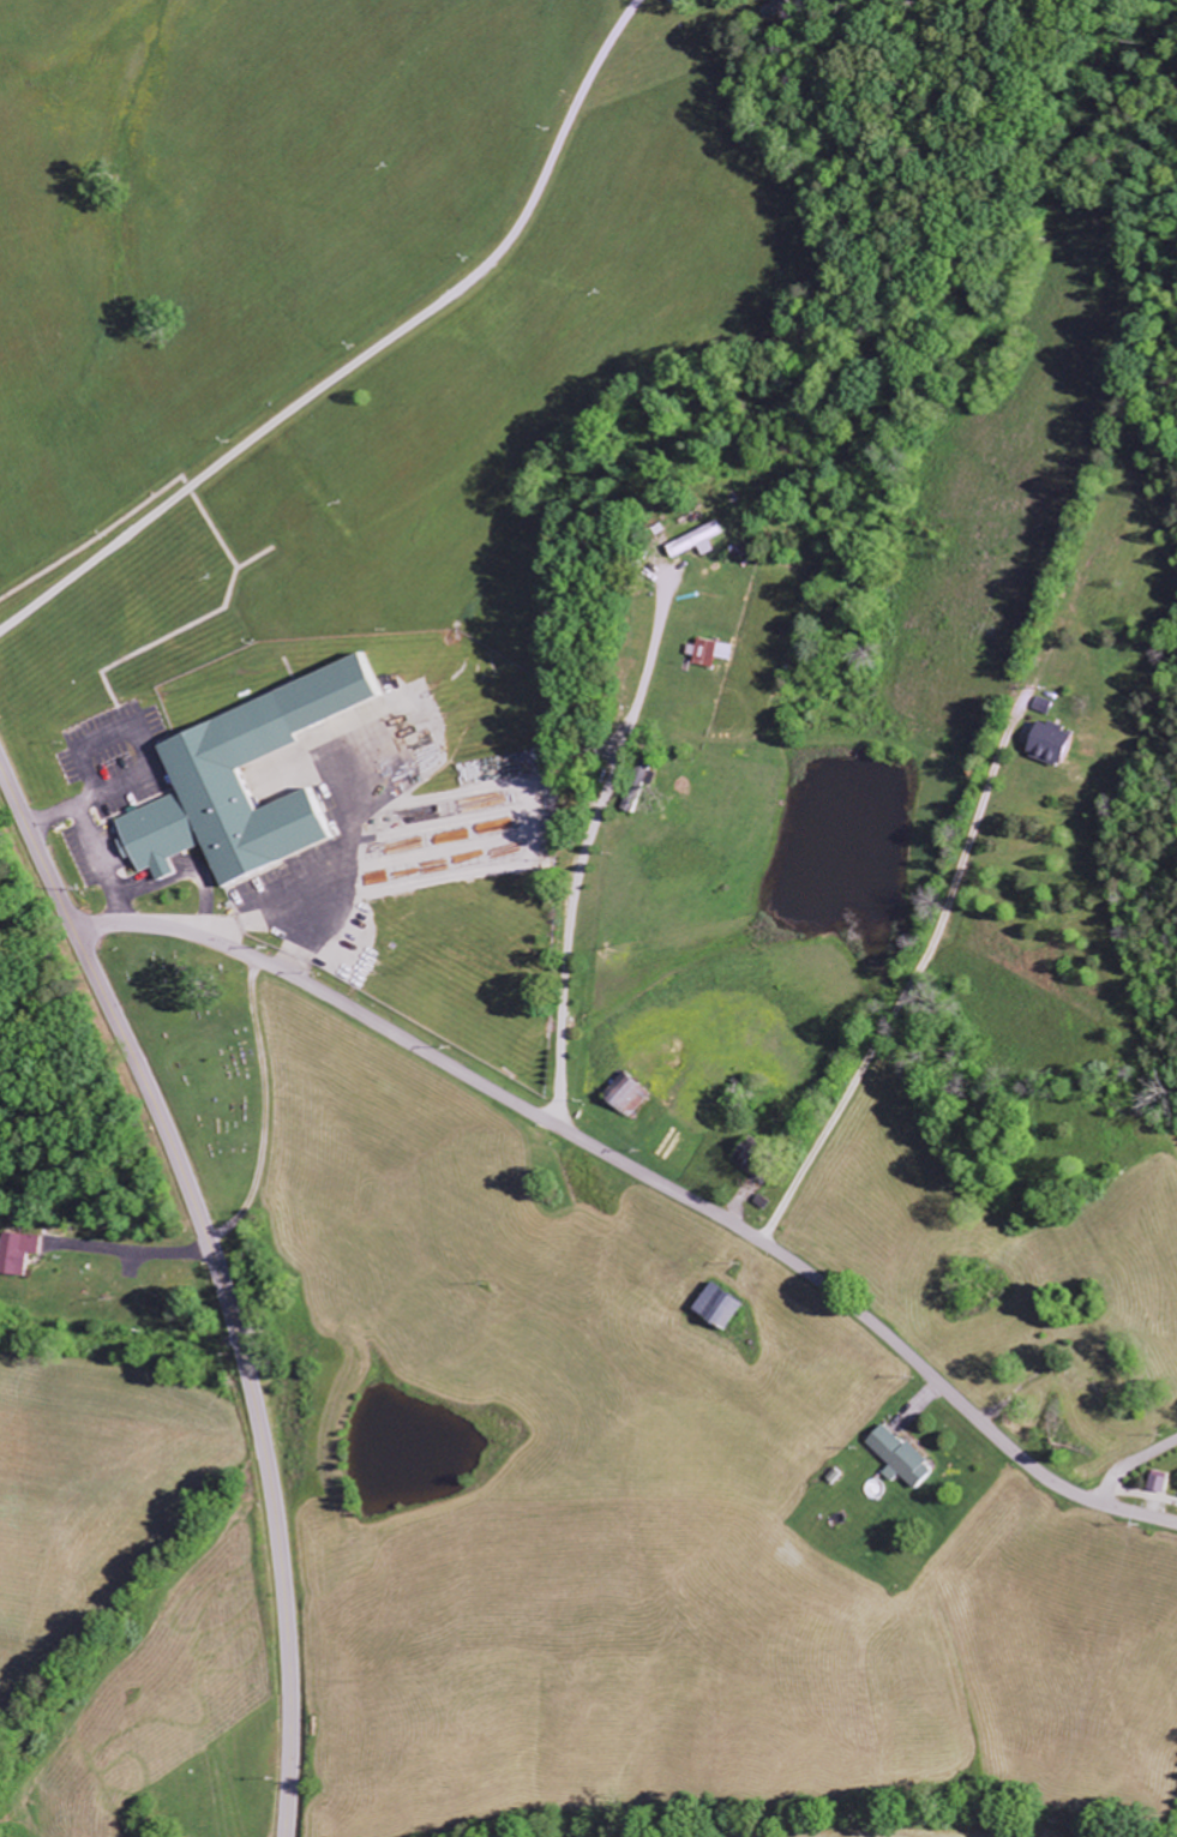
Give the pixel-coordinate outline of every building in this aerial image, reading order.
[(722,533),(717,521),(667,545),(673,558),(698,547),(703,556),(715,550),(710,539),(722,533)] [(714,669),(720,643),(699,638),(693,664),(714,669)] [(151,740),(173,795),(110,820),(124,858),(128,856),(135,873),(148,868),(153,882),(172,874),(166,859),(199,846),(215,885),(332,839),(312,787),(250,810),(234,768),(294,744),(289,732),(381,696),(367,661),(359,664),(357,660),(151,740)] [(1052,704),(1036,698),(1033,709),(1048,715),(1052,704)] [(1036,719),(1023,751),(1056,765),(1070,733),(1036,719)] [(599,1100),(627,1119),(645,1094),(617,1075),(599,1100)] [(38,1237),(0,1235),(0,1276),(24,1277),(25,1255),(38,1255),(38,1237)] [(720,1333),(738,1305),(706,1284),(687,1311),(720,1333)] [(862,1443),(887,1466),(880,1474),(890,1483),(896,1476),(913,1491),(932,1470),(880,1424),(862,1443)]
